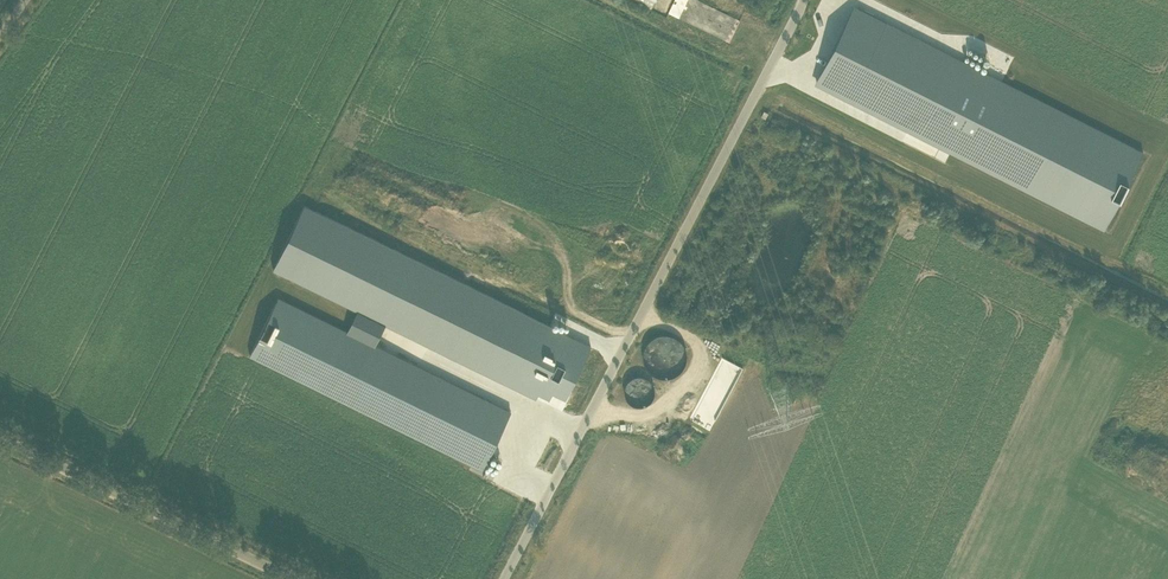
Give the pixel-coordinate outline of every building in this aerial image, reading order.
[(1143,151),(857,7),(817,84),(1104,229),(1143,151)] [(567,333),(416,259),(389,246),(306,205),(274,269),(357,309),(385,323),(535,397),(538,391),(549,397),(553,390),(566,396),(591,345),(578,339),(567,333)] [(251,355),(483,469),(511,411),(375,344),(347,331),(279,298),(251,355)] [(375,344),(385,323),(357,309),(347,331),(375,344)] [(687,359),(687,355),(686,350),(685,346),(682,342),(679,339),(676,337),(672,335),(667,334),(663,334),(658,335),(654,337),(651,339),(648,342),(645,346),(644,351),(643,355),(643,359),(645,364),(647,368),(649,371),(653,374),(657,376),(661,377),(665,378),(670,377),(674,376),(678,374),(681,371),(684,367),(686,363),(687,359)] [(626,397),(628,400),(630,403),(633,404),(636,405),(640,406),(643,406),(646,404),(649,403),(651,400),(653,397),(655,394),(655,390),(655,387),(653,383),(651,380),(648,378),(645,376),(642,375),(638,375),(634,376),(631,378),(628,380),(626,383),(625,386),(624,390),(625,394),(626,397)]
